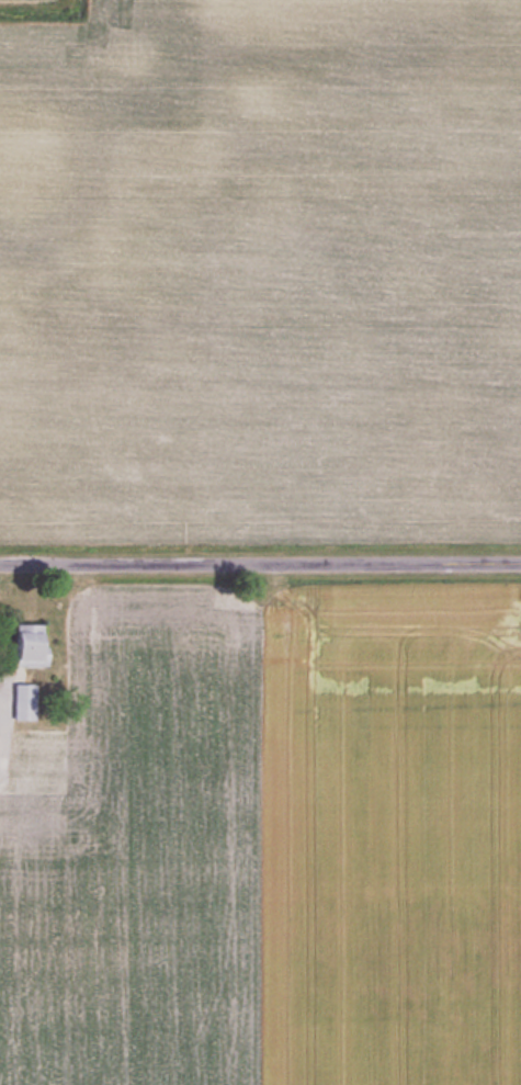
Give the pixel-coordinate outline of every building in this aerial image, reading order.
[(14,624),(14,665),(44,665),(44,648),(40,648),(40,624),(14,624)] [(34,683),(13,683),(13,719),(34,719),(34,683)]
